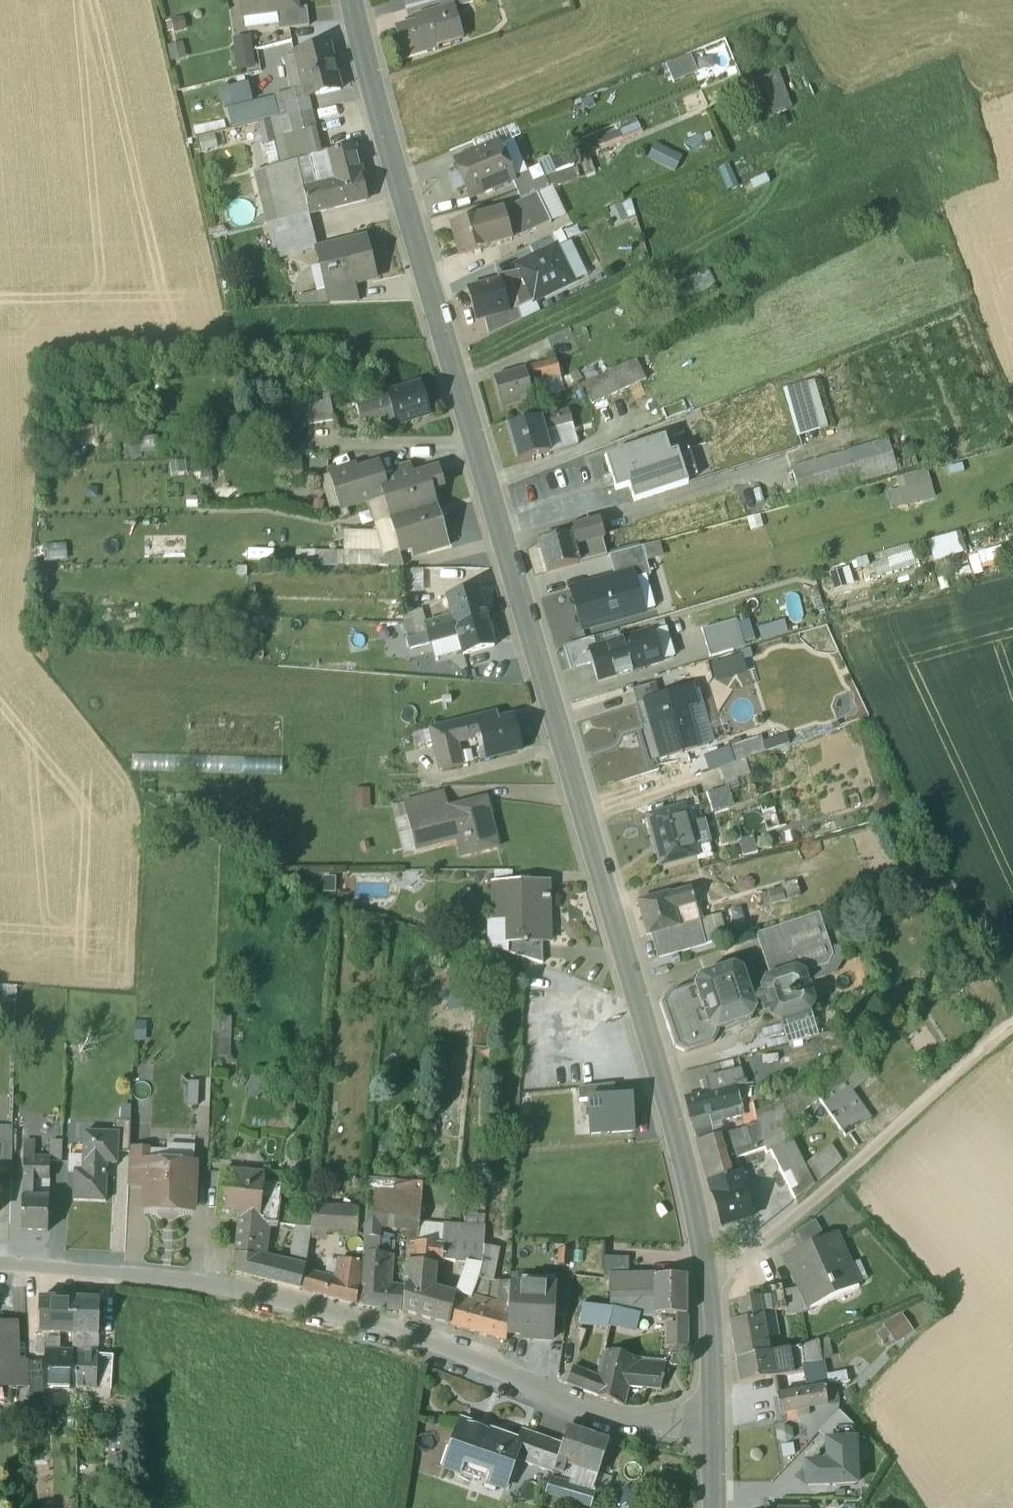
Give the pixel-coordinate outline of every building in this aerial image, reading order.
[(244,18),(277,14),(298,11),(297,10),(296,0),(241,0),(244,18)] [(406,9),(429,2),(428,0),(403,0),(406,9)] [(454,7),(415,18),(417,24),(396,30),(402,49),(415,45),(417,53),(438,47),(437,46),(462,38),(454,7)] [(298,11),(277,14),(279,31),(309,27),(307,9),(297,10),(298,11)] [(234,42),(236,69),(252,68),(250,40),(234,42)] [(329,46),(295,54),(304,90),(306,99),(307,98),(340,90),(329,46)] [(691,54),(667,63),(674,82),(698,72),(691,54)] [(283,57),(291,88),(300,86),(292,55),(283,57)] [(781,71),(752,80),(763,117),(792,108),(781,71)] [(304,90),(274,97),(280,119),(310,111),(307,98),(306,99),(304,90)] [(274,97),(227,110),(232,129),(280,119),(274,97)] [(310,111),(280,119),(285,136),(305,131),(315,128),(310,111)] [(304,192),(336,183),(328,154),(311,158),(305,131),(285,136),(293,163),(266,169),(279,222),(309,215),(304,192)] [(655,142),(648,158),(676,170),(683,154),(655,142)] [(499,145),(456,163),(470,197),(512,180),(513,180),(512,179),(499,145)] [(354,147),(328,154),(336,183),(361,177),(354,147)] [(539,166),(512,179),(513,180),(512,180),(517,191),(544,177),(539,166)] [(557,174),(545,178),(549,189),(560,185),(557,174)] [(304,192),(309,215),(367,200),(361,177),(336,183),(304,192)] [(544,177),(517,191),(521,202),(537,195),(549,189),(545,178),(544,177)] [(521,202),(504,211),(512,240),(551,223),(537,195),(521,202)] [(504,211),(452,225),(460,255),(471,252),(472,257),(483,254),(482,249),(512,240),(504,211)] [(551,236),(530,246),(535,257),(556,247),(551,236)] [(364,240),(317,251),(326,289),(338,286),(338,288),(353,284),(373,279),(364,240)] [(535,257),(517,266),(519,272),(534,302),(573,283),(556,247),(535,257)] [(519,272),(498,276),(499,282),(500,282),(508,312),(518,309),(534,302),(519,272)] [(499,282),(468,291),(477,320),(484,318),(508,312),(500,282),(499,282)] [(338,288),(338,286),(326,289),(330,304),(358,303),(353,284),(338,288)] [(508,312),(484,318),(489,336),(522,321),(518,309),(508,312)] [(571,338),(568,330),(550,339),(554,347),(571,338)] [(636,359),(584,385),(586,390),(592,405),(646,380),(636,359)] [(525,369),(493,378),(502,409),(534,400),(529,383),(560,375),(556,361),(525,370),(525,369)] [(564,391),(560,375),(529,383),(534,400),(564,391)] [(814,382),(785,390),(798,435),(827,427),(814,382)] [(420,385),(387,395),(387,396),(391,409),(397,425),(430,415),(420,385)] [(586,390),(574,396),(579,409),(592,405),(586,390)] [(306,399),(311,424),(335,419),(330,394),(306,399)] [(387,396),(356,405),(360,419),(391,409),(387,396)] [(540,419),(507,428),(517,462),(550,453),(544,433),(573,425),(569,412),(541,419),(540,419)] [(544,433),(550,453),(578,445),(573,425),(544,433)] [(665,438),(605,457),(616,491),(629,486),(634,502),(686,485),(677,454),(671,456),(665,438)] [(888,440),(792,469),(800,500),(897,471),(888,440)] [(380,465),(354,473),(358,487),(362,486),(384,479),(380,465)] [(384,479),(362,486),(358,487),(354,473),(351,473),(345,470),(345,469),(329,474),(340,510),(383,497),(379,484),(385,482),(384,479)] [(400,477),(385,482),(379,484),(383,497),(389,521),(390,521),(437,507),(432,491),(445,487),(444,486),(443,486),(439,470),(440,470),(439,469),(414,476),(412,470),(399,473),(400,477)] [(905,473),(907,488),(889,490),(891,506),(934,500),(930,470),(905,473)] [(437,507),(390,521),(394,536),(399,553),(410,549),(411,551),(424,547),(425,553),(449,546),(437,507)] [(389,521),(379,524),(383,539),(394,536),(390,521),(389,521)] [(599,522),(574,529),(576,534),(570,536),(578,564),(607,556),(606,553),(607,553),(599,522)] [(934,560),(964,551),(958,531),(928,540),(934,560)] [(552,541),(540,544),(548,573),(578,564),(570,536),(562,538),(560,533),(550,535),(552,541)] [(916,565),(909,543),(872,554),(878,576),(916,565)] [(643,546),(609,556),(615,579),(633,574),(635,580),(651,576),(643,546)] [(387,553),(361,553),(361,567),(387,567),(387,553)] [(615,579),(572,591),(583,629),(644,612),(635,580),(633,574),(615,579)] [(478,589),(447,598),(453,617),(426,625),(425,625),(428,634),(486,618),(478,589)] [(423,616),(417,618),(419,627),(425,625),(426,625),(423,616)] [(486,618),(428,634),(430,643),(458,635),(464,655),(494,647),(486,618)] [(758,626),(761,639),(789,632),(786,619),(758,626)] [(725,624),(702,630),(710,657),(733,651),(725,624)] [(597,649),(590,651),(594,663),(599,680),(661,661),(653,632),(597,649)] [(415,638),(407,641),(409,649),(418,647),(415,638)] [(593,638),(564,646),(571,669),(594,663),(590,651),(597,649),(593,638)] [(713,659),(716,690),(751,686),(748,655),(713,659)] [(692,687),(644,701),(649,720),(655,718),(667,758),(697,749),(685,709),(697,706),(692,687)] [(496,713),(451,724),(456,743),(457,743),(481,737),(478,725),(498,720),(496,713)] [(498,720),(478,725),(481,737),(487,759),(522,750),(513,716),(498,720)] [(451,724),(431,729),(441,771),(462,766),(457,743),(456,743),(451,724)] [(759,738),(729,748),(734,763),(745,759),(764,753),(759,738)] [(658,772),(658,758),(631,759),(631,768),(622,768),(623,774),(658,772)] [(734,763),(720,768),(725,782),(749,773),(745,759),(734,763)] [(711,814),(734,807),(726,784),(704,791),(711,814)] [(486,799),(449,809),(445,793),(404,804),(415,851),(435,846),(433,837),(462,830),(468,856),(498,848),(486,799)] [(683,808),(648,817),(661,866),(696,856),(683,808)] [(796,881),(780,886),(781,889),(785,900),(800,896),(796,881)] [(549,883),(493,885),(494,921),(508,920),(508,943),(543,942),(550,942),(550,917),(548,917),(547,901),(549,901),(549,898),(547,898),(547,885),(549,885),(549,883)] [(670,894),(638,903),(647,936),(653,935),(679,928),(678,926),(674,909),(695,903),(691,889),(670,895),(670,894)] [(781,889),(755,897),(759,908),(785,900),(781,889)] [(695,903),(674,909),(678,926),(699,921),(695,903)] [(819,913),(756,934),(770,975),(795,967),(805,972),(806,972),(828,965),(833,955),(819,913)] [(712,917),(699,921),(706,945),(718,941),(712,917)] [(679,928),(653,935),(659,958),(706,945),(699,921),(678,926),(679,928)] [(543,942),(508,943),(508,954),(543,964),(543,942)] [(733,965),(699,976),(694,986),(708,1026),(718,1031),(752,1020),(757,1010),(757,1009),(751,991),(743,969),(733,965)] [(668,967),(657,970),(658,975),(669,972),(668,967)] [(770,975),(765,977),(760,987),(766,1005),(770,1018),(780,1023),(810,1013),(811,1013),(815,1002),(812,993),(814,992),(810,982),(809,982),(806,972),(805,972),(795,967),(770,975)] [(694,986),(668,995),(667,996),(668,997),(664,1005),(678,1046),(686,1051),(687,1052),(713,1043),(718,1033),(718,1031),(708,1026),(694,986)] [(760,987),(751,991),(757,1009),(766,1005),(760,987)] [(810,1013),(780,1023),(787,1045),(818,1037),(811,1013),(810,1013)] [(215,1058),(232,1058),(233,1016),(215,1016),(215,1058)] [(868,1079),(848,1050),(829,1061),(835,1071),(836,1071),(851,1092),(868,1079)] [(771,1063),(752,1074),(762,1094),(775,1086),(782,1083),(771,1063)] [(740,1070),(708,1078),(712,1093),(685,1099),(690,1119),(725,1110),(732,1133),(719,1136),(726,1163),(736,1159),(766,1149),(760,1131),(756,1114),(752,1103),(745,1106),(746,1097),(747,1088),(746,1084),(740,1070)] [(835,1071),(811,1088),(819,1101),(845,1138),(871,1120),(851,1092),(836,1071),(835,1071)] [(590,1101),(615,1100),(614,1087),(579,1090),(580,1103),(590,1101)] [(819,1101),(811,1088),(807,1091),(815,1104),(819,1101)] [(806,1090),(756,1114),(760,1131),(788,1120),(791,1128),(806,1121),(802,1113),(815,1104),(807,1091),(806,1090)] [(634,1133),(632,1099),(615,1100),(590,1101),(593,1136),(634,1133)] [(294,1104),(249,1100),(246,1126),(291,1130),(294,1104)] [(788,1120),(760,1131),(766,1149),(768,1154),(770,1153),(770,1152),(791,1141),(791,1128),(788,1120)] [(131,1122),(114,1122),(114,1134),(118,1135),(117,1153),(130,1153),(130,1150),(131,1122)] [(12,1148),(12,1129),(0,1129),(0,1148),(12,1148)] [(114,1134),(84,1134),(83,1157),(82,1172),(74,1172),(74,1173),(73,1201),(105,1202),(107,1165),(117,1165),(117,1153),(118,1135),(114,1134)] [(726,1163),(719,1136),(697,1142),(708,1180),(739,1171),(736,1159),(726,1163)] [(791,1141),(770,1152),(779,1169),(795,1201),(814,1186),(804,1166),(791,1141)] [(35,1143),(24,1143),(24,1149),(24,1150),(24,1162),(33,1162),(33,1158),(34,1158),(35,1143)] [(62,1143),(51,1143),(50,1162),(61,1163),(61,1162),(62,1143)] [(831,1144),(804,1166),(814,1186),(825,1177),(842,1161),(831,1144)] [(0,1148),(0,1171),(11,1171),(12,1148),(0,1148)] [(766,1149),(736,1159),(739,1171),(769,1160),(767,1155),(768,1154),(766,1149)] [(150,1151),(130,1150),(130,1153),(128,1186),(146,1187),(147,1168),(149,1169),(149,1164),(150,1151)] [(82,1172),(83,1157),(69,1157),(69,1172),(74,1173),(74,1172),(82,1172)] [(33,1162),(24,1162),(23,1180),(33,1180),(49,1180),(50,1162),(33,1162)] [(194,1166),(149,1164),(149,1169),(147,1168),(146,1187),(145,1209),(157,1209),(162,1205),(175,1205),(180,1210),(192,1211),(194,1166)] [(739,1171),(708,1180),(712,1195),(743,1186),(739,1171)] [(264,1178),(222,1173),(218,1216),(239,1218),(265,1220),(268,1186),(263,1185),(264,1178)] [(33,1180),(23,1180),(22,1200),(32,1200),(33,1180)] [(277,1226),(280,1187),(268,1186),(265,1220),(264,1224),(277,1226)] [(743,1186),(712,1195),(721,1227),(747,1219),(752,1218),(745,1195),(743,1186)] [(423,1195),(368,1191),(366,1225),(379,1226),(410,1229),(419,1230),(423,1195)] [(32,1200),(22,1200),(21,1232),(48,1232),(49,1200),(32,1200)] [(358,1210),(312,1207),(311,1216),(310,1230),(320,1230),(358,1231),(358,1210)] [(311,1216),(281,1214),(280,1225),(296,1228),(310,1230),(311,1216)] [(265,1220),(239,1218),(234,1274),(262,1281),(264,1265),(260,1264),(264,1224),(265,1220)] [(801,1242),(822,1231),(816,1220),(795,1231),(801,1242)] [(379,1226),(366,1225),(366,1230),(366,1235),(365,1254),(378,1255),(379,1226)] [(485,1229),(443,1226),(442,1246),(442,1261),(471,1264),(483,1265),(484,1247),(485,1229)] [(507,1226),(498,1226),(498,1235),(507,1236),(507,1226)] [(291,1268),(264,1265),(262,1281),(300,1290),(305,1271),(310,1237),(310,1230),(296,1228),(291,1268)] [(419,1230),(410,1229),(407,1247),(408,1247),(416,1247),(417,1243),(418,1243),(419,1230)] [(320,1230),(310,1230),(310,1237),(318,1238),(320,1230)] [(837,1235),(786,1258),(799,1289),(805,1301),(807,1301),(856,1278),(837,1235)] [(418,1243),(417,1243),(416,1247),(408,1247),(407,1262),(435,1265),(436,1261),(442,1261),(442,1246),(418,1243)] [(500,1250),(484,1247),(483,1265),(479,1280),(493,1282),(500,1250)] [(571,1251),(557,1250),(556,1266),(570,1266),(571,1251)] [(378,1255),(365,1254),(360,1306),(384,1310),(389,1256),(378,1255)] [(628,1259),(605,1259),(605,1272),(628,1271),(628,1259)] [(435,1265),(407,1262),(402,1313),(449,1326),(456,1296),(433,1293),(435,1265)] [(360,1264),(343,1263),(338,1283),(316,1278),(312,1293),(356,1304),(359,1281),(360,1264)] [(471,1264),(458,1296),(457,1296),(456,1296),(471,1300),(479,1280),(483,1265),(471,1264)] [(305,1271),(300,1290),(312,1293),(316,1278),(305,1271)] [(686,1316),(686,1276),(634,1277),(636,1315),(640,1315),(669,1315),(686,1316)] [(636,1315),(634,1277),(610,1277),(611,1299),(615,1309),(615,1308),(636,1315)] [(543,1280),(523,1279),(523,1285),(510,1284),(507,1334),(523,1335),(523,1339),(552,1341),(553,1317),(555,1287),(543,1286),(543,1280)] [(501,1283),(497,1315),(484,1312),(480,1335),(506,1342),(510,1284),(501,1283)] [(781,1286),(756,1291),(757,1299),(759,1299),(761,1314),(786,1310),(782,1292),(781,1286)] [(571,1288),(555,1287),(553,1317),(567,1317),(571,1288)] [(805,1301),(799,1289),(782,1292),(786,1310),(787,1316),(812,1312),(807,1301),(805,1301)] [(485,1309),(470,1305),(471,1300),(456,1296),(450,1327),(480,1335),(484,1312),(485,1309)] [(75,1300),(39,1299),(38,1318),(39,1318),(39,1334),(48,1334),(49,1334),(50,1300),(74,1301),(75,1301),(75,1300)] [(757,1299),(740,1302),(744,1321),(762,1318),(761,1314),(759,1299),(757,1299)] [(74,1301),(50,1300),(49,1334),(61,1334),(73,1335),(75,1301),(74,1301)] [(100,1302),(75,1301),(73,1335),(98,1336),(100,1302)] [(604,1307),(582,1304),(580,1324),(608,1328),(612,1308),(604,1307)] [(615,1308),(615,1309),(612,1308),(608,1328),(609,1328),(604,1351),(611,1353),(629,1358),(630,1351),(640,1315),(636,1315),(615,1308)] [(885,1324),(895,1341),(913,1330),(903,1313),(885,1324)] [(687,1358),(686,1316),(669,1315),(668,1346),(671,1346),(671,1357),(687,1358)] [(744,1321),(730,1324),(736,1360),(737,1360),(768,1354),(762,1318),(744,1321)] [(16,1382),(17,1382),(16,1363),(14,1323),(0,1324),(0,1383),(16,1382)] [(61,1334),(49,1334),(47,1372),(74,1373),(73,1355),(60,1355),(61,1334)] [(73,1335),(73,1355),(98,1356),(98,1336),(73,1335)] [(823,1359),(833,1358),(830,1338),(820,1340),(823,1359)] [(817,1342),(802,1348),(805,1364),(802,1365),(807,1391),(824,1388),(828,1387),(817,1342)] [(802,1348),(772,1354),(775,1369),(802,1365),(805,1364),(802,1348)] [(639,1355),(630,1351),(629,1358),(635,1360),(638,1360),(639,1355)] [(629,1358),(611,1353),(598,1397),(624,1406),(629,1387),(635,1360),(629,1358)] [(768,1354),(737,1360),(741,1384),(776,1378),(775,1369),(772,1354),(768,1354)] [(98,1356),(73,1355),(74,1373),(75,1390),(78,1390),(77,1398),(86,1399),(86,1390),(108,1391),(111,1356),(98,1356)] [(666,1363),(643,1362),(638,1360),(635,1360),(629,1387),(661,1390),(666,1363)] [(28,1362),(16,1363),(17,1382),(16,1382),(16,1389),(29,1388),(28,1362)] [(44,1410),(42,1362),(28,1362),(29,1388),(30,1410),(44,1410)] [(74,1373),(47,1372),(49,1390),(75,1390),(74,1373)] [(828,1387),(824,1388),(827,1407),(838,1405),(835,1386),(828,1387)] [(807,1391),(777,1396),(780,1415),(796,1412),(827,1407),(824,1388),(807,1391)] [(805,1426),(809,1442),(839,1412),(838,1405),(827,1407),(796,1412),(797,1421),(805,1426)] [(839,1412),(819,1433),(826,1442),(854,1441),(854,1427),(839,1412)] [(609,1442),(568,1428),(562,1447),(560,1451),(566,1453),(578,1457),(575,1466),(599,1474),(609,1442)] [(489,1432),(487,1439),(458,1429),(444,1469),(479,1481),(480,1478),(506,1487),(515,1460),(521,1443),(519,1443),(489,1432)] [(562,1447),(523,1433),(519,1443),(521,1443),(515,1460),(552,1473),(560,1451),(562,1447)] [(807,1465),(808,1486),(856,1485),(855,1441),(826,1442),(827,1459),(823,1465),(807,1465)] [(560,1451),(552,1473),(553,1474),(550,1481),(558,1483),(566,1453),(560,1451)] [(566,1453),(558,1483),(596,1494),(597,1490),(594,1488),(599,1474),(575,1466),(578,1457),(566,1453)] [(550,1481),(545,1497),(583,1507),(591,1507),(596,1494),(558,1483),(550,1481)]
